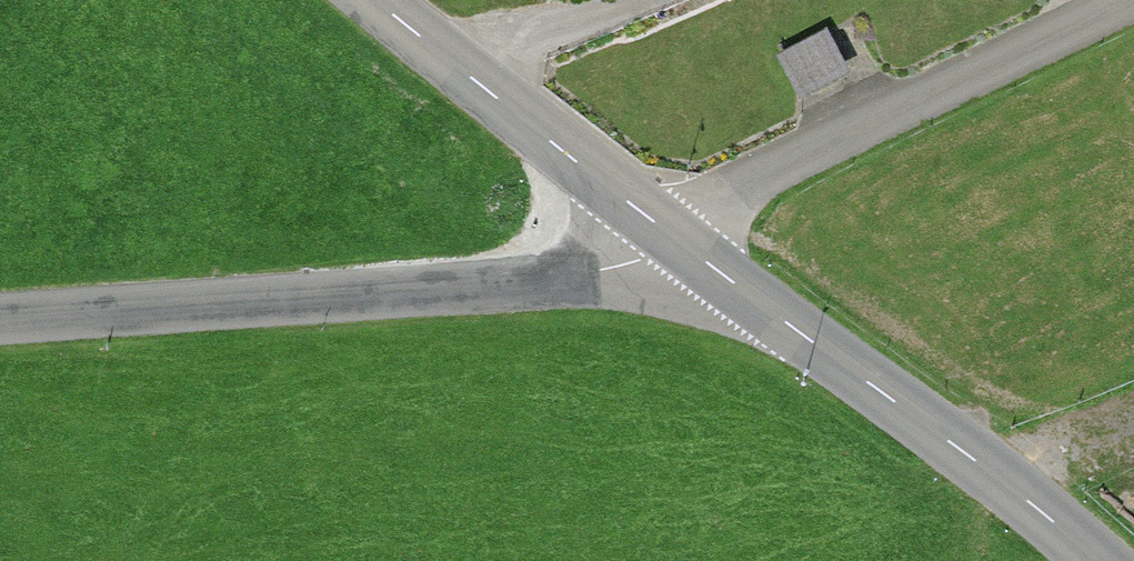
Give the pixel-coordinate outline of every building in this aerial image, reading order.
[(808,97),(857,73),(833,23),(784,47),(808,97)]
